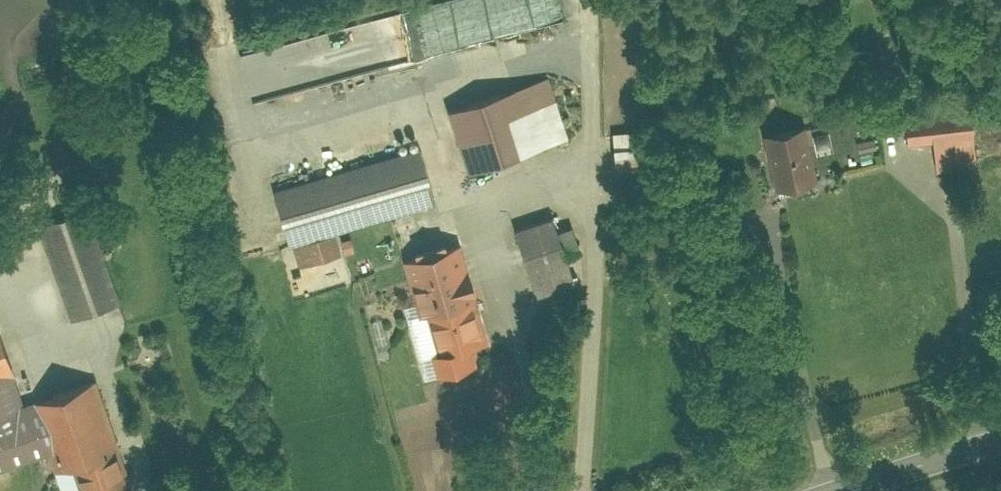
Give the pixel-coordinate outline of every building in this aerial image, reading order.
[(252,95),(453,51),(443,3),(241,48),(252,95)] [(437,102),(460,167),(560,135),(540,72),(437,102)] [(930,143),(932,170),(975,166),(970,111),(902,117),(904,146),(930,143)] [(757,129),(768,191),(807,184),(796,122),(757,129)] [(642,182),(639,128),(612,130),(615,184),(642,182)] [(417,144),(272,186),(289,244),(434,201),(417,144)] [(73,192),(25,208),(58,305),(106,289),(73,192)] [(9,239),(0,213),(0,242),(9,239)] [(548,214),(512,226),(536,296),(575,283),(564,250),(576,246),(567,221),(552,226),(548,214)] [(455,243),(399,260),(416,314),(399,319),(413,366),(428,361),(434,381),(474,369),(467,347),(485,341),(455,243)] [(0,379),(0,448),(28,440),(33,455),(58,447),(70,487),(115,473),(81,365),(3,389),(0,379)]
